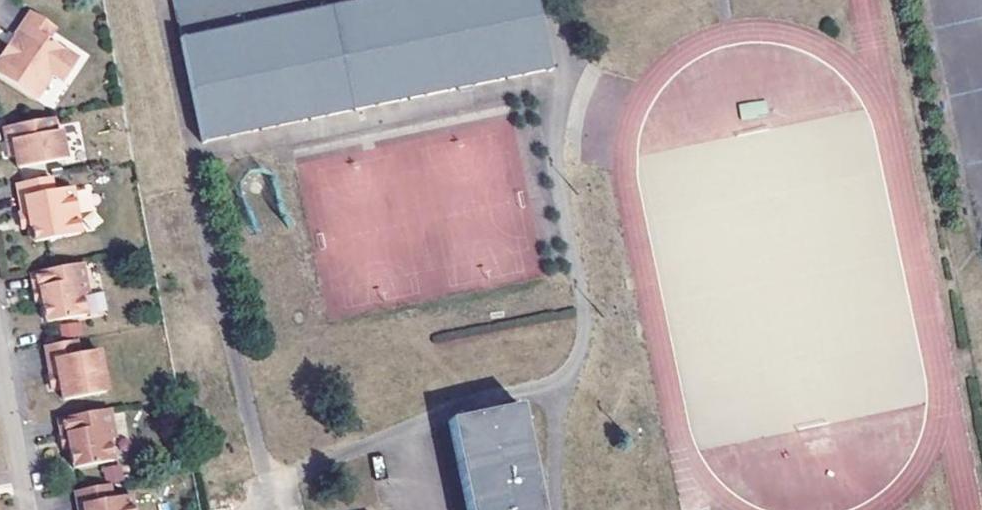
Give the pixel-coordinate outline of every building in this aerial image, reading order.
[(544,0),(182,0),(210,142),(558,72),(544,0)] [(43,38),(51,27),(28,12),(12,36),(18,40),(16,44),(14,48),(9,45),(0,59),(0,78),(32,99),(49,75),(59,82),(74,60),(43,38)] [(12,36),(0,54),(0,59),(9,45),(14,48),(16,44),(18,40),(12,36)] [(55,118),(7,128),(10,142),(15,141),(17,148),(21,168),(68,160),(63,131),(58,132),(55,118)] [(53,178),(19,184),(25,215),(32,214),(33,221),(34,227),(37,243),(84,234),(75,188),(55,192),(53,178)] [(33,221),(32,214),(25,215),(22,215),(25,229),(34,227),(33,221)] [(84,264),(34,273),(37,289),(43,287),(45,295),(46,302),(50,322),(89,315),(85,294),(90,293),(84,264)] [(43,287),(37,289),(40,303),(46,302),(45,295),(43,287)] [(60,337),(83,336),(82,321),(59,323),(60,337)] [(48,345),(52,375),(60,374),(61,381),(64,400),(107,392),(99,351),(80,354),(77,340),(48,345)] [(858,376),(858,411),(873,411),(873,376),(858,376)] [(523,406),(451,420),(468,509),(543,509),(523,406)] [(111,409),(60,419),(63,434),(69,433),(71,441),(72,448),(76,468),(115,461),(111,440),(116,439),(111,409)] [(69,433),(63,434),(66,449),(72,448),(71,441),(69,433)] [(108,470),(111,485),(125,483),(122,468),(108,470)] [(77,491),(80,509),(135,509),(133,495),(113,499),(110,485),(77,491)]
